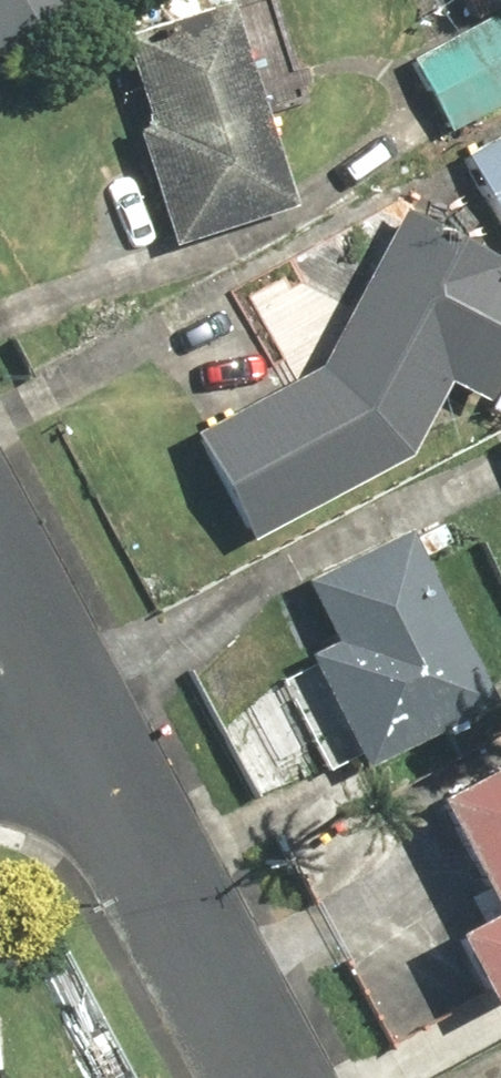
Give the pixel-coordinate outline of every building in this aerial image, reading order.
[(82,9),(77,0),(0,0),(0,53),(82,9)] [(128,55),(152,126),(134,131),(173,248),(296,207),(260,101),(299,88),(270,0),(237,0),(156,27),(162,44),(128,55)] [(410,61),(446,127),(500,97),(500,29),(494,15),(410,61)] [(462,151),(500,223),(500,129),(462,151)] [(394,218),(323,362),(188,431),(245,543),(414,457),(448,387),(500,412),(500,270),(394,218)] [(402,527),(302,580),(335,643),(307,658),(364,768),(493,700),(402,527)] [(435,806),(495,912),(451,936),(491,1009),(500,1003),(500,769),(435,806)]
